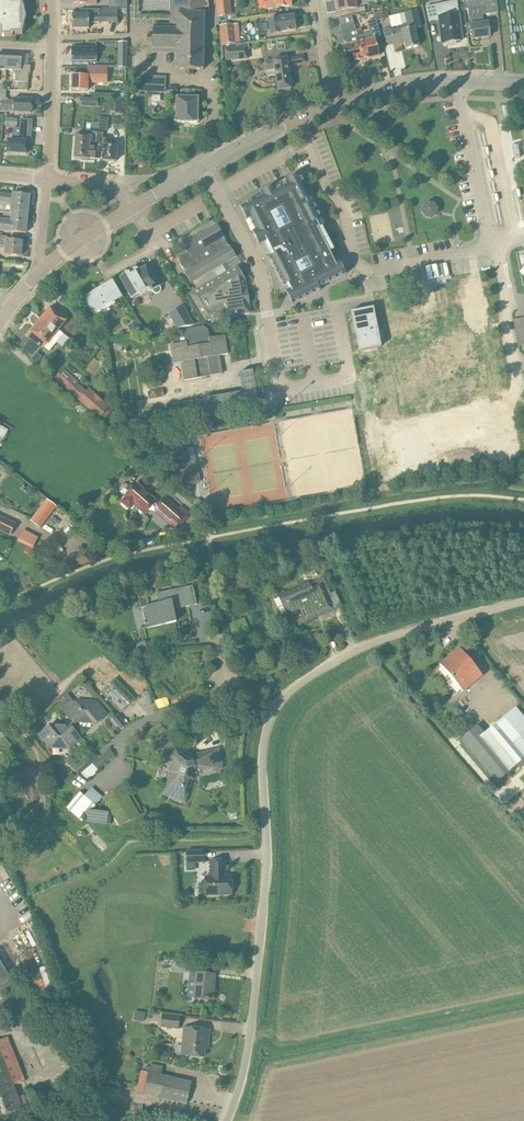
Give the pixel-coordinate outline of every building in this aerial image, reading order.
[(0,36),(13,36),(13,34),(22,34),(22,32),(24,25),(21,24),(21,10),(24,9),(22,2),(22,0),(18,0),(12,0),(0,0),(0,32),(0,36)] [(147,42),(152,42),(152,48),(153,48),(153,52),(176,53),(176,69),(186,69),(186,75),(193,75),(193,70),(203,70),(204,43),(205,43),(206,36),(204,36),(204,13),(204,0),(171,0),(170,25),(153,24),(153,28),(152,35),(147,34),(147,42)] [(218,17),(232,16),(231,0),(216,0),(218,17)] [(268,9),(292,5),(291,0),(263,0),(265,10),(268,9)] [(338,11),(357,8),(356,0),(337,0),(338,11)] [(466,23),(468,34),(472,33),(473,38),(490,36),(488,22),(482,23),(481,15),(498,13),(497,0),(464,0),(465,10),(469,9),(470,23),(466,23)] [(457,1),(426,7),(429,22),(439,20),(440,32),(444,31),(445,42),(447,42),(448,45),(456,44),(455,41),(462,40),(457,1)] [(80,14),(72,14),(72,28),(89,28),(89,22),(117,22),(117,8),(100,8),(100,9),(80,9),(80,14)] [(387,10),(375,13),(377,21),(389,18),(387,10)] [(390,27),(383,29),(384,32),(386,43),(403,39),(406,49),(419,46),(416,35),(415,29),(421,27),(419,18),(417,10),(404,13),(407,24),(403,25),(403,27),(391,30),(390,27)] [(270,20),(268,20),(270,34),(280,32),(285,32),(296,30),(295,24),(298,24),(297,17),(294,18),(294,15),(283,17),(278,18),(278,19),(270,20)] [(351,16),(350,16),(339,19),(341,25),(340,26),(344,42),(350,41),(351,44),(342,46),(346,64),(362,60),(355,30),(351,16)] [(355,30),(362,60),(379,56),(375,38),(381,37),(376,19),(367,21),(369,30),(362,31),(361,28),(355,30)] [(234,26),(220,27),(221,44),(236,42),(234,26)] [(106,51),(106,41),(94,42),(94,46),(96,46),(97,51),(106,51)] [(243,43),(244,45),(244,46),(226,48),(227,59),(253,55),(252,47),(253,47),(253,42),(243,43)] [(96,62),(96,47),(72,47),(72,62),(96,62)] [(127,52),(119,52),(118,68),(127,68),(127,52)] [(291,88),(288,66),(306,62),(304,54),(287,58),(287,57),(265,61),(267,70),(275,69),(278,90),(291,88)] [(22,58),(7,57),(7,70),(11,70),(15,74),(15,81),(13,81),(18,82),(17,90),(23,90),(28,91),(29,73),(30,73),(31,66),(21,65),(22,58)] [(72,90),(83,90),(88,90),(88,83),(108,84),(108,68),(88,67),(88,75),(73,75),(72,90)] [(140,82),(140,92),(166,93),(166,89),(166,76),(140,75),(140,82)] [(194,90),(181,89),(180,97),(176,97),(175,123),(198,123),(198,97),(194,97),(194,90)] [(13,112),(31,113),(32,99),(14,98),(14,101),(7,100),(7,98),(6,98),(6,90),(0,90),(0,99),(1,99),(1,111),(13,112)] [(95,97),(79,97),(79,105),(95,105),(95,97)] [(115,100),(115,113),(126,114),(126,101),(115,100)] [(98,123),(95,158),(102,159),(102,160),(116,161),(117,150),(118,144),(110,143),(110,137),(102,137),(103,130),(108,131),(108,124),(109,118),(98,117),(98,123)] [(18,119),(5,118),(5,126),(17,126),(18,119)] [(20,119),(20,125),(20,128),(13,128),(13,140),(8,140),(7,153),(27,154),(27,141),(29,141),(31,139),(31,128),(32,120),(20,119)] [(95,158),(98,123),(92,122),(91,136),(76,134),(74,158),(88,159),(88,158),(95,158)] [(264,199),(242,210),(249,223),(248,224),(254,236),(255,235),(261,248),(269,244),(276,259),(271,261),(295,308),(322,294),(321,291),(348,277),(341,264),(337,266),(320,232),(324,230),(321,224),(323,222),(315,206),(317,205),(314,199),(312,200),(301,177),(288,184),(287,182),(275,188),(276,190),(263,196),(264,199)] [(4,213),(4,212),(28,214),(29,206),(30,206),(32,205),(33,198),(32,195),(13,193),(12,195),(0,193),(0,205),(2,205),(2,212),(4,213)] [(432,217),(435,216),(436,214),(438,211),(438,208),(437,206),(436,203),(434,201),(431,200),(428,200),(425,201),(423,203),(421,205),(420,208),(421,211),(422,214),(424,216),(427,217),(429,218),(432,217)] [(28,214),(4,212),(4,213),(3,220),(0,220),(0,230),(26,233),(28,214)] [(187,253),(177,259),(185,272),(191,283),(213,270),(216,274),(224,269),(222,265),(235,257),(217,225),(198,235),(199,236),(195,239),(194,238),(183,244),(187,253)] [(12,240),(6,239),(6,240),(0,239),(0,246),(5,246),(5,254),(21,256),(22,241),(12,240)] [(120,278),(125,288),(131,298),(139,293),(141,295),(149,290),(150,292),(153,290),(154,292),(155,293),(158,293),(159,292),(161,290),(161,288),(159,286),(163,284),(151,264),(139,270),(138,269),(137,268),(136,268),(135,268),(134,268),(134,269),(128,272),(129,273),(120,278)] [(226,272),(224,269),(216,274),(218,277),(190,294),(205,321),(250,313),(244,280),(236,266),(226,272)] [(94,314),(114,302),(122,297),(112,280),(102,286),(103,287),(92,294),(91,293),(84,297),(94,314)] [(67,318),(61,313),(52,306),(43,317),(58,329),(67,318)] [(177,328),(194,325),(183,306),(169,314),(177,328)] [(359,351),(380,347),(381,346),(378,329),(373,307),(351,312),(359,351)] [(58,329),(43,317),(29,335),(49,351),(57,341),(63,346),(69,338),(58,329)] [(523,344),(523,317),(513,320),(519,345),(523,344)] [(136,321),(128,326),(132,332),(140,328),(136,321)] [(203,326),(192,328),(188,329),(184,334),(186,342),(171,345),(174,364),(181,362),(184,381),(222,374),(219,356),(228,354),(224,335),(209,338),(208,330),(203,326)] [(103,356),(98,361),(102,365),(107,359),(103,356)] [(204,399),(165,405),(168,425),(258,410),(259,410),(253,370),(251,371),(239,372),(242,387),(243,392),(204,399)] [(77,384),(63,371),(55,379),(99,418),(103,413),(106,416),(110,412),(107,409),(108,407),(88,389),(86,392),(77,384)] [(102,371),(99,374),(103,377),(102,378),(105,381),(109,377),(107,375),(102,372),(102,371)] [(164,397),(163,389),(148,392),(149,399),(164,397)] [(183,434),(175,436),(177,445),(185,444),(183,434)] [(187,448),(181,449),(171,451),(175,473),(180,472),(183,485),(199,482),(196,463),(190,464),(187,448)] [(136,483),(132,489),(126,484),(123,484),(120,487),(120,491),(125,496),(126,497),(121,502),(129,509),(134,504),(144,514),(149,509),(151,507),(154,510),(152,511),(175,531),(189,515),(183,510),(181,512),(164,497),(158,503),(156,501),(136,483)] [(194,504),(203,512),(207,508),(198,499),(194,504)] [(49,500),(32,522),(40,528),(57,507),(49,500)] [(0,515),(0,531),(10,535),(16,523),(0,515)] [(23,530),(18,541),(28,546),(33,548),(38,537),(23,530)] [(154,538),(143,540),(144,546),(155,544),(154,538)] [(29,547),(24,553),(32,559),(37,553),(29,547)] [(92,561),(88,550),(66,558),(71,570),(92,561)] [(322,614),(333,609),(327,596),(330,594),(323,578),(310,584),(309,584),(312,592),(305,595),(308,602),(310,601),(312,604),(314,603),(318,613),(321,611),(322,614)] [(309,584),(310,584),(308,580),(300,584),(301,587),(286,594),(284,591),(278,593),(287,615),(301,609),(306,621),(315,617),(314,614),(318,613),(314,603),(312,604),(310,601),(308,602),(305,595),(312,592),(309,584)] [(148,612),(144,613),(145,619),(151,618),(152,626),(151,626),(151,627),(176,621),(173,607),(178,606),(179,608),(197,604),(193,588),(184,590),(184,588),(157,593),(159,603),(146,606),(148,612)] [(228,592),(221,593),(222,603),(229,602),(228,592)] [(318,632),(310,635),(312,640),(314,639),(315,641),(321,638),(318,632)] [(151,661),(149,655),(145,642),(135,645),(139,658),(140,664),(151,661)] [(482,675),(466,657),(459,648),(450,657),(472,683),(482,675)] [(472,683),(450,657),(440,665),(462,691),(472,683)] [(105,688),(124,708),(133,700),(114,680),(105,688)] [(40,734),(49,745),(69,747),(80,738),(73,729),(77,725),(77,723),(95,725),(106,716),(97,705),(77,703),(66,712),(73,721),(69,724),(69,726),(51,725),(40,734)] [(459,738),(494,782),(511,768),(516,765),(520,769),(523,766),(523,759),(523,717),(516,707),(484,734),(476,724),(460,737),(459,738)] [(121,729),(126,725),(117,715),(113,718),(121,729)] [(152,743),(166,731),(159,723),(147,733),(148,734),(146,736),(152,743)] [(154,746),(161,754),(172,766),(172,772),(164,795),(184,802),(192,779),(196,774),(222,768),(218,750),(190,756),(187,755),(168,733),(154,746)] [(74,768),(80,774),(94,763),(99,769),(116,755),(109,748),(98,757),(93,752),(74,768)] [(67,808),(82,821),(104,797),(92,787),(86,795),(82,791),(67,808)] [(203,851),(187,851),(187,862),(203,862),(203,851)] [(226,858),(211,859),(211,874),(206,874),(206,893),(233,892),(232,874),(225,874),(224,869),(227,869),(226,858)] [(162,960),(161,969),(169,970),(170,961),(162,960)] [(13,984),(12,983),(0,962),(0,992),(13,984)] [(187,963),(173,962),(172,970),(187,971),(187,963)] [(194,998),(201,999),(212,1000),(215,974),(203,973),(204,965),(189,963),(188,972),(189,972),(190,973),(189,981),(196,982),(194,998)] [(45,967),(28,969),(32,990),(48,987),(45,967)] [(22,1029),(34,1023),(30,1014),(18,1019),(22,1029)] [(162,1026),(178,1028),(179,1017),(163,1015),(162,1026)] [(182,1054),(192,1056),(203,1057),(205,1040),(208,1040),(209,1030),(185,1028),(182,1054)] [(8,1114),(27,1106),(23,1096),(17,1098),(12,1086),(25,1081),(7,1036),(0,1039),(0,1117),(8,1114)] [(141,1071),(136,1092),(141,1093),(144,1094),(176,1102),(187,1104),(189,1093),(191,1081),(181,1079),(161,1075),(163,1067),(151,1064),(150,1067),(149,1072),(148,1072),(145,1071),(141,1071)]
